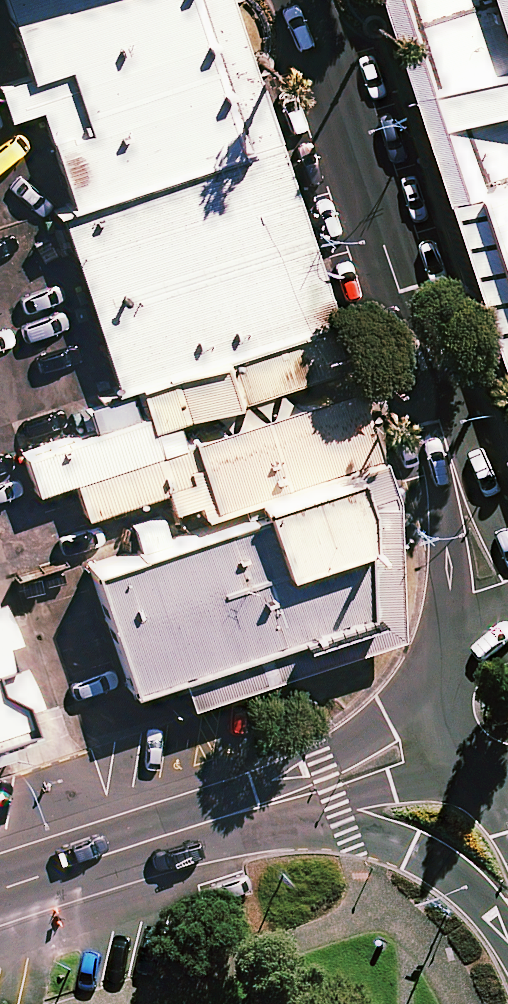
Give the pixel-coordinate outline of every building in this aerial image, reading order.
[(79,217),(258,160),(206,0),(10,0),(36,81),(4,91),(15,126),(46,116),(79,217)] [(480,191),(507,182),(507,0),(419,0),(480,191)] [(79,217),(66,221),(123,398),(144,391),(315,336),(258,160),(79,217)] [(480,191),(507,280),(507,182),(480,191)] [(327,371),(315,336),(144,391),(154,420),(177,412),(179,419),(327,371)] [(365,480),(338,402),(189,451),(78,487),(90,525),(172,498),(179,520),(204,512),(209,525),(268,506),(269,512),(365,480)] [(179,419),(177,412),(154,420),(31,459),(43,498),(78,487),(189,451),(179,419)] [(374,507),(365,480),(269,512),(92,570),(135,698),(378,618),(376,558),(374,507)]
